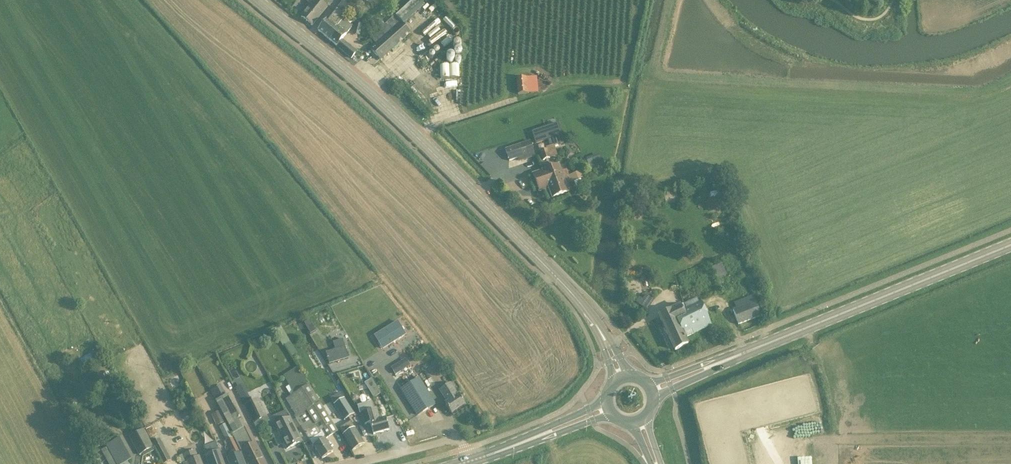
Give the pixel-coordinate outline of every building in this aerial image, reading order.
[(311,5),(301,18),(312,27),(324,12),(328,8),(322,2),(319,0),(305,0),(311,5)] [(351,11),(357,2),(359,0),(337,0),(351,11)] [(403,24),(422,7),(416,0),(412,0),(370,38),(376,44),(369,50),(379,61),(410,33),(403,24)] [(354,8),(349,15),(354,18),(359,11),(354,8)] [(318,32),(327,39),(343,18),(345,16),(337,9),(336,11),(336,10),(331,17),(328,20),(326,22),(318,32)] [(426,60),(458,36),(442,16),(420,32),(424,37),(431,46),(424,52),(426,54),(423,57),(426,60)] [(351,25),(343,18),(327,39),(336,47),(339,49),(351,59),(356,53),(341,41),(346,35),(349,32),(348,32),(350,29),(352,28),(351,25)] [(444,62),(462,51),(456,42),(439,53),(444,62)] [(529,94),(527,78),(516,79),(517,95),(529,94)] [(536,144),(552,139),(554,144),(554,146),(564,143),(561,135),(558,124),(532,132),(535,141),(536,144)] [(534,153),(530,142),(504,150),(508,161),(524,156),(534,153)] [(547,150),(539,152),(542,161),(550,158),(547,150)] [(587,163),(590,173),(603,169),(600,159),(587,163)] [(558,166),(533,175),(539,191),(548,188),(552,198),(568,193),(567,191),(571,190),(568,184),(585,177),(582,170),(569,175),(567,171),(561,174),(558,166)] [(723,196),(708,200),(711,214),(727,210),(723,196)] [(718,279),(728,275),(724,263),(713,267),(718,279)] [(712,326),(699,299),(684,307),(683,305),(680,307),(680,306),(670,310),(670,311),(658,317),(675,351),(687,345),(684,339),(693,335),(712,326)] [(755,302),(732,311),(738,326),(761,318),(755,302)] [(304,323),(310,334),(316,331),(309,320),(304,323)] [(405,335),(396,321),(374,335),(383,349),(405,335)] [(282,346),(289,342),(280,326),(275,329),(277,333),(275,334),(282,346)] [(326,353),(329,364),(348,359),(345,347),(326,353)] [(396,375),(408,367),(404,360),(391,368),(396,375)] [(328,418),(329,418),(308,386),(301,374),(300,372),(298,369),(284,377),(287,382),(294,394),(285,400),(296,417),(295,417),(313,447),(313,446),(321,460),(333,453),(325,440),(325,439),(338,433),(328,418)] [(400,389),(417,415),(436,404),(419,377),(400,389)] [(364,383),(374,398),(373,398),(379,409),(387,404),(371,379),(364,383)] [(240,385),(235,388),(238,393),(245,406),(253,424),(267,418),(258,399),(251,402),(242,384),(240,385)] [(450,384),(439,391),(446,403),(444,404),(451,415),(465,406),(459,395),(457,396),(450,384)] [(215,402),(233,434),(247,427),(229,394),(215,402)] [(354,415),(353,414),(345,400),(334,407),(343,422),(354,415)] [(388,432),(385,419),(379,421),(376,410),(373,410),(371,402),(357,406),(355,407),(356,412),(359,411),(359,414),(361,414),(365,425),(370,424),(374,436),(388,432)] [(290,418),(275,426),(286,450),(302,442),(290,418)] [(355,429),(355,430),(350,422),(339,429),(343,436),(351,452),(364,445),(355,429)] [(220,428),(222,432),(226,441),(225,441),(227,447),(227,448),(231,456),(227,458),(229,463),(244,463),(240,453),(240,452),(232,438),(225,424),(220,427),(220,428)] [(129,438),(139,456),(153,448),(143,430),(129,438)] [(101,451),(107,463),(129,463),(128,462),(131,460),(119,439),(106,447),(106,448),(101,451)] [(171,460),(160,439),(152,443),(163,463),(164,463),(171,460)] [(215,443),(203,447),(207,457),(205,457),(207,463),(223,463),(219,452),(218,453),(215,443)] [(241,451),(248,463),(265,463),(255,444),(241,451)] [(185,461),(185,463),(187,463),(188,463),(202,463),(199,457),(197,458),(194,451),(182,455),(179,457),(181,460),(182,462),(185,461)]
